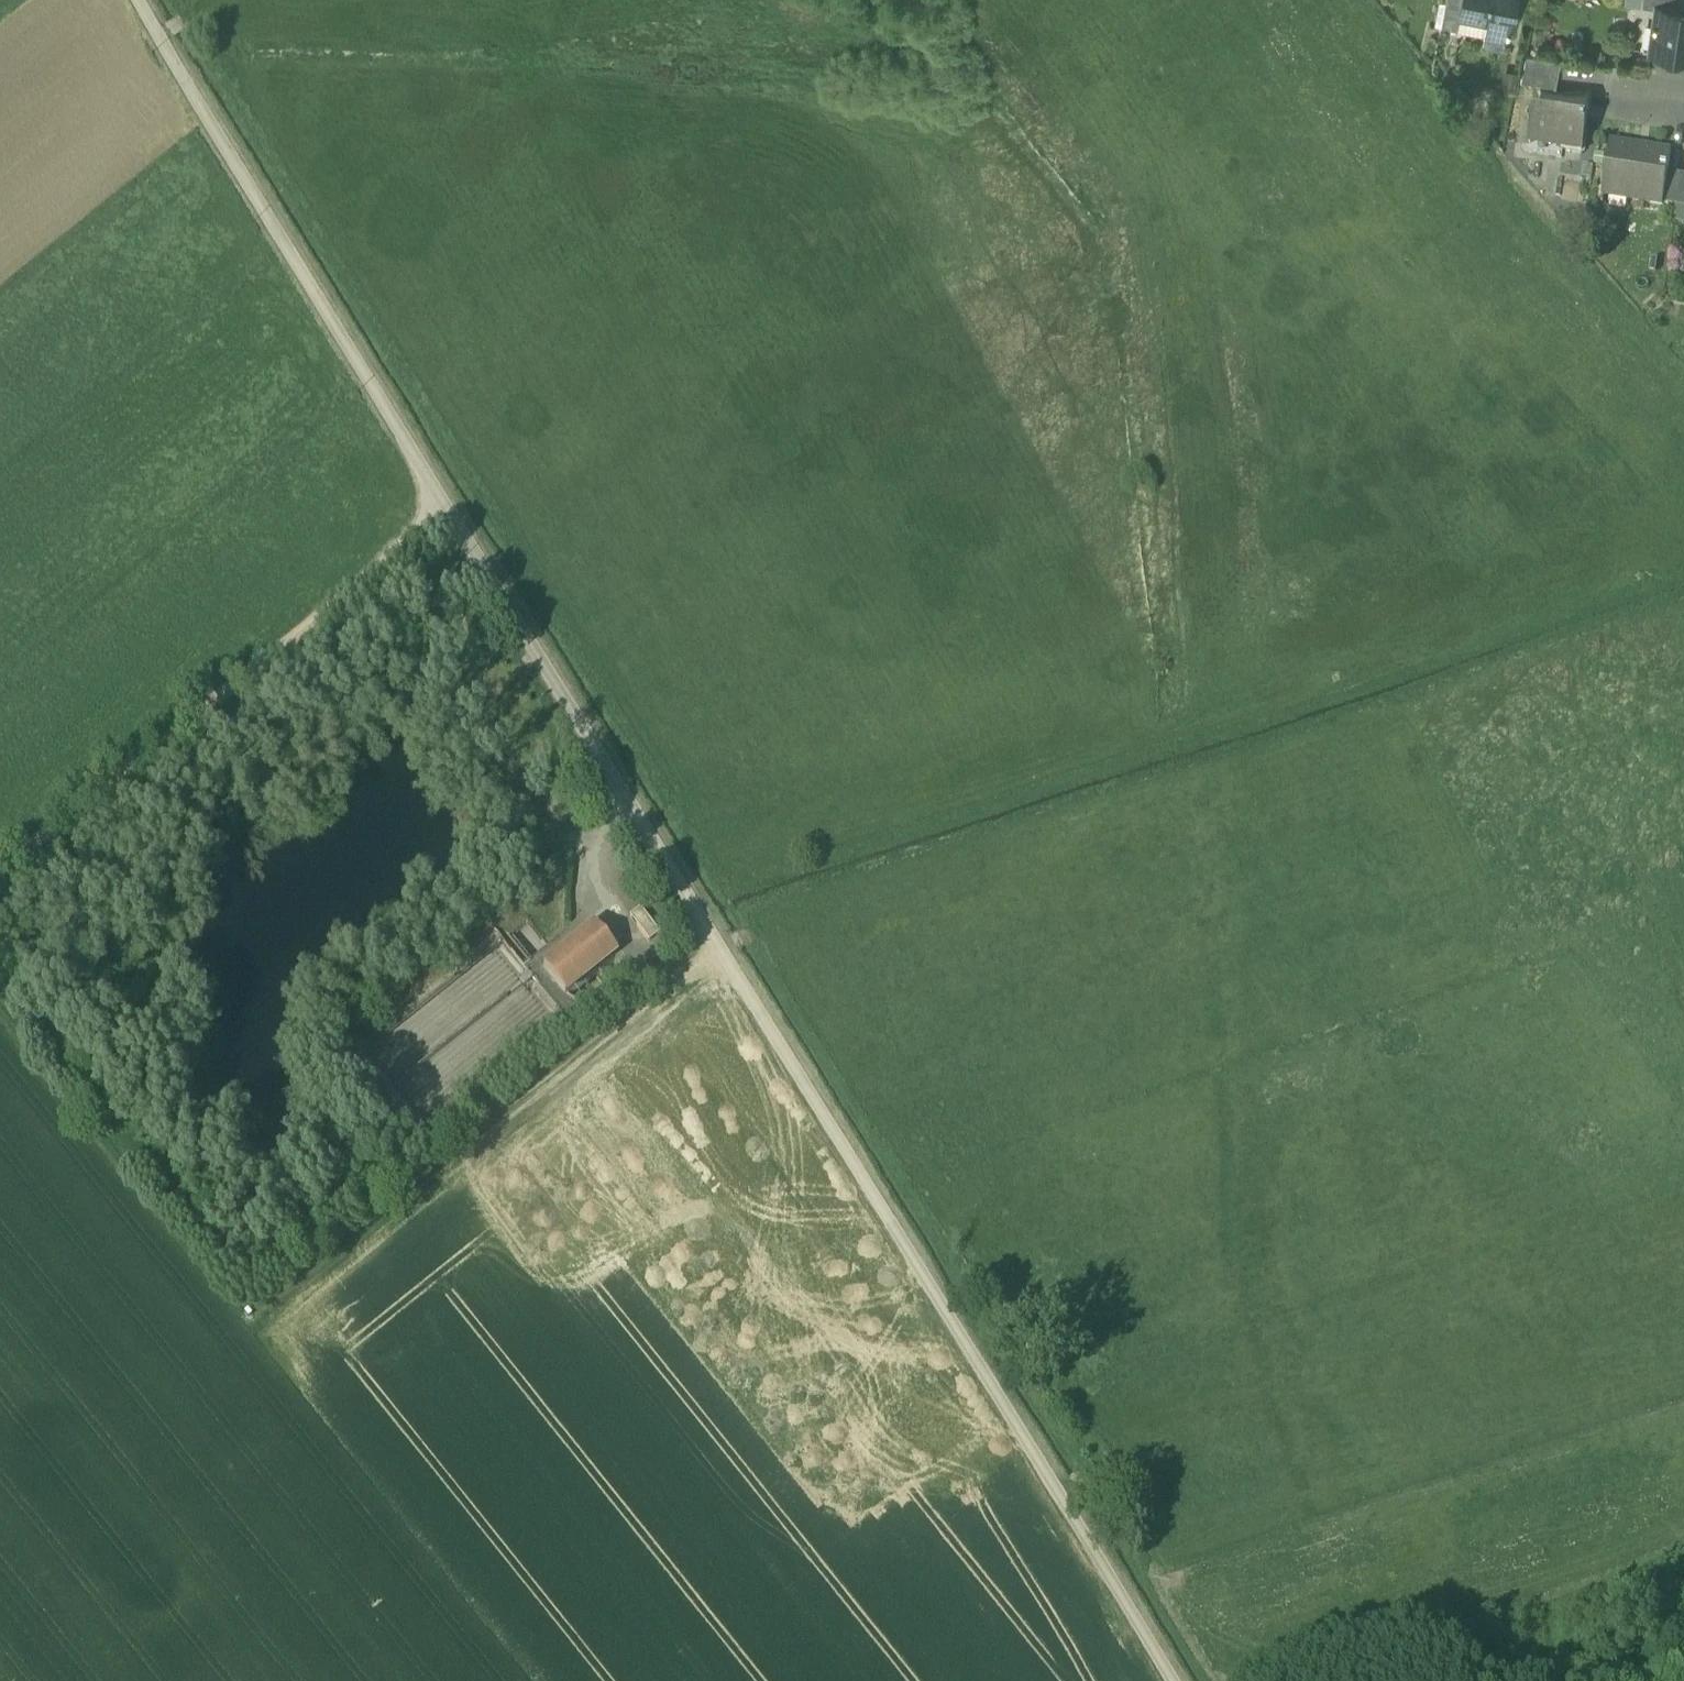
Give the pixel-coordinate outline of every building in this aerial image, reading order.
[(1456,26),(1459,14),(1458,14),(1461,0),(1445,0),(1441,23),(1456,26)] [(1512,24),(1517,0),(1461,0),(1458,14),(1459,14),(1487,19),(1509,24),(1512,24)] [(1683,53),(1683,8),(1672,7),(1657,4),(1657,5),(1650,48),(1683,53)] [(1506,37),(1509,24),(1487,19),(1484,32),(1506,37)] [(1520,77),(1554,82),(1558,56),(1525,51),(1520,77)] [(1501,67),(1500,88),(1518,89),(1518,68),(1501,67)] [(1563,152),(1583,155),(1591,99),(1561,94),(1562,90),(1540,87),(1532,142),(1564,146),(1563,152)] [(1592,95),(1562,90),(1561,94),(1591,99),(1592,95)] [(1564,146),(1532,142),(1531,148),(1563,152),(1564,146)] [(1642,192),(1640,205),(1664,209),(1665,207),(1669,176),(1672,156),(1611,147),(1603,200),(1605,200),(1607,187),(1642,192)] [(1665,207),(1677,209),(1682,178),(1669,176),(1665,207)] [(1607,187),(1605,200),(1640,205),(1642,192),(1607,187)] [(625,900),(631,910),(634,908),(639,905),(633,896),(625,900)] [(659,936),(640,911),(630,919),(649,944),(659,936)] [(543,969),(565,996),(616,954),(594,927),(543,969)]
